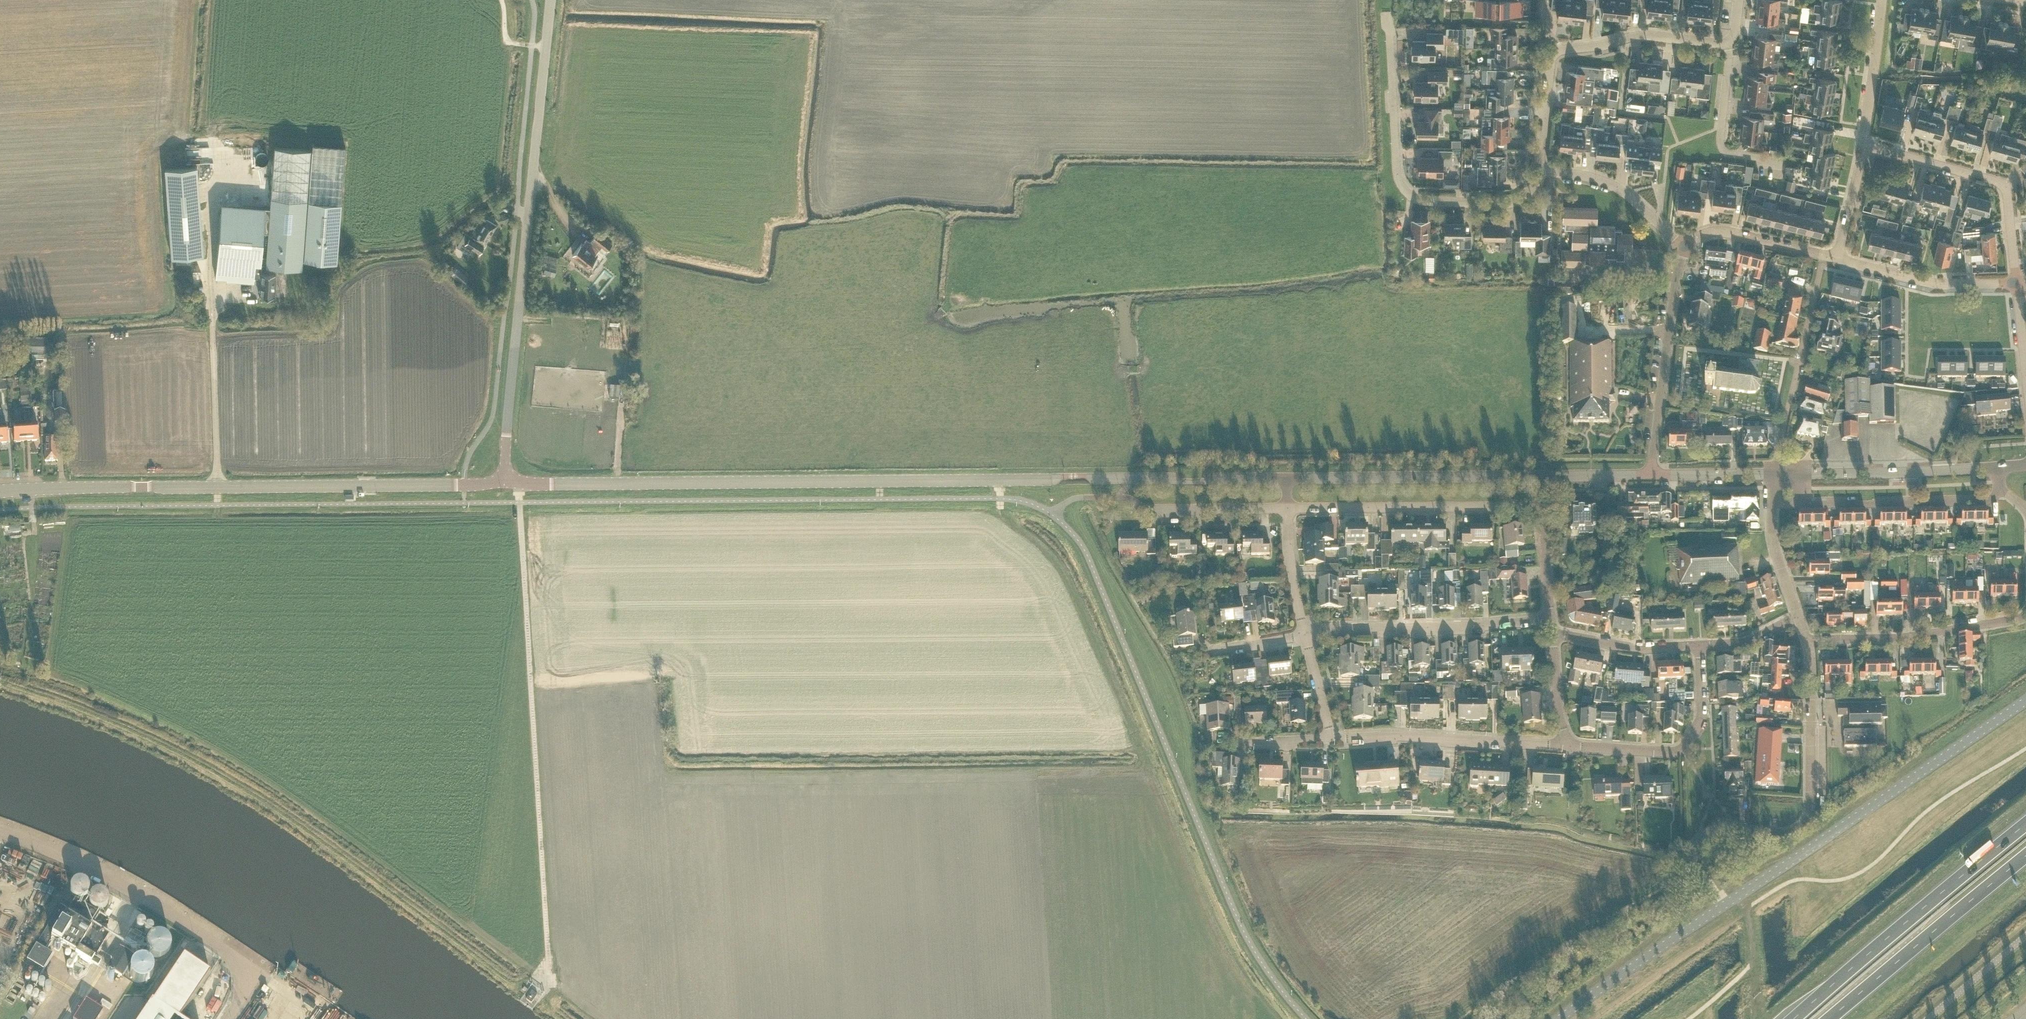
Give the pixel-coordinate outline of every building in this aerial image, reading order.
[(1530,15),(1522,15),(1522,0),(1518,0),(1488,0),(1476,0),(1475,15),(1530,16),(1530,15)] [(1558,20),(1571,22),(1573,2),(1573,0),(1552,0),(1551,7),(1559,8),(1558,20)] [(1584,23),(1585,11),(1593,12),(1594,0),(1582,0),(1582,3),(1573,2),(1571,22),(1584,23)] [(1596,4),(1603,5),(1602,17),(1615,18),(1617,0),(1596,0),(1596,4)] [(1615,18),(1628,20),(1629,7),(1637,8),(1638,0),(1617,0),(1615,18)] [(1647,4),(1648,5),(1647,16),(1658,17),(1660,0),(1642,0),(1641,3),(1647,4)] [(1678,7),(1679,0),(1660,0),(1658,17),(1670,19),(1671,8),(1673,7),(1678,7)] [(1687,21),(1698,22),(1701,2),(1694,1),(1694,0),(1682,0),(1681,8),(1687,8),(1688,10),(1687,21)] [(1710,23),(1711,12),(1713,11),(1718,12),(1719,0),(1712,0),(1712,3),(1701,2),(1698,22),(1710,23)] [(1787,0),(1759,0),(1758,9),(1778,11),(1779,5),(1787,6),(1787,0)] [(1814,8),(1840,11),(1841,1),(1842,1),(1842,0),(1840,0),(1822,0),(1822,4),(1814,3),(1814,8)] [(1840,11),(1814,8),(1813,12),(1821,13),(1820,20),(1839,22),(1839,21),(1840,11)] [(1920,30),(1924,8),(1919,8),(1919,9),(1912,8),(1910,16),(1904,15),(1901,33),(1911,34),(1913,29),(1920,30)] [(1929,9),(1924,8),(1920,30),(1927,31),(1928,37),(1938,39),(1940,22),(1935,21),(1936,12),(1929,11),(1929,9)] [(1770,22),(1770,28),(1784,29),(1785,18),(1777,17),(1778,11),(1758,9),(1756,20),(1770,22)] [(1959,37),(1963,15),(1959,14),(1958,16),(1951,15),(1950,23),(1944,22),(1941,40),(1951,41),(1953,36),(1959,37)] [(1969,16),(1963,15),(1959,37),(1967,38),(1968,44),(1977,46),(1980,29),(1974,28),(1976,19),(1968,18),(1969,16)] [(1999,44),(2003,22),(1998,21),(1998,23),(1990,22),(1989,30),(1983,29),(1980,46),(1990,48),(1992,43),(1999,44)] [(2008,23),(2003,22),(1999,44),(2006,45),(2007,51),(2016,53),(2019,35),(2013,34),(2015,26),(2008,25),(2008,23)] [(1504,28),(1492,27),(1491,39),(1496,39),(1496,48),(1517,49),(1517,36),(1504,35),(1504,28)] [(1463,44),(1463,28),(1446,28),(1446,37),(1454,37),(1454,44),(1463,44)] [(1818,34),(1817,40),(1837,43),(1836,43),(1837,32),(1818,30),(1811,29),(1810,33),(1818,34)] [(1782,34),(1769,32),(1768,38),(1755,37),(1753,48),(1774,50),(1774,44),(1780,45),(1782,34)] [(1412,59),(1420,59),(1420,60),(1426,61),(1426,59),(1434,60),(1435,47),(1442,47),(1443,34),(1427,33),(1427,41),(1413,41),(1413,47),(1411,47),(1411,53),(1412,53),(1412,59)] [(1809,46),(1808,50),(1834,54),(1836,43),(1837,43),(1817,40),(1816,47),(1809,46)] [(1504,62),(1516,62),(1517,49),(1496,48),(1496,57),(1491,57),(1491,69),(1503,69),(1504,62)] [(1753,48),(1752,60),(1766,61),(1765,67),(1778,69),(1780,51),(1774,50),(1753,48)] [(1834,54),(1808,50),(1808,55),(1815,55),(1814,62),(1834,65),(1834,64),(1833,64),(1834,54)] [(1916,57),(1914,67),(1921,68),(1922,58),(1916,57)] [(1913,67),(1914,60),(1907,59),(1906,66),(1913,67)] [(1651,63),(1639,62),(1639,68),(1630,67),(1627,87),(1648,89),(1651,63)] [(1935,62),(1934,69),(1941,70),(1942,63),(1935,62)] [(1661,76),(1662,64),(1651,63),(1648,89),(1668,91),(1669,77),(1661,76)] [(1581,73),(1567,71),(1566,83),(1593,86),(1595,75),(1599,75),(1599,68),(1581,66),(1581,73)] [(1693,68),(1681,67),(1680,78),(1671,77),(1670,91),(1690,94),(1693,68)] [(1702,82),(1704,69),(1693,68),(1690,94),(1689,100),(1695,100),(1696,96),(1709,98),(1710,83),(1702,82)] [(1513,89),(1513,78),(1506,78),(1507,70),(1503,69),(1491,69),(1487,69),(1487,83),(1496,83),(1495,89),(1513,89)] [(1462,78),(1463,70),(1453,70),(1453,78),(1462,78)] [(1415,82),(1415,99),(1422,99),(1422,101),(1437,101),(1437,83),(1447,83),(1447,71),(1429,71),(1428,82),(1415,82)] [(1761,78),(1747,76),(1746,88),(1766,90),(1767,83),(1773,84),(1774,73),(1762,72),(1761,78)] [(1815,87),(1834,90),(1836,80),(1817,76),(1817,77),(1810,76),(1809,79),(1816,81),(1815,87)] [(1566,83),(1564,94),(1577,96),(1576,103),(1591,105),(1593,92),(1593,86),(1566,83)] [(1831,101),(1834,90),(1815,87),(1813,93),(1806,93),(1806,96),(1831,101)] [(1746,88),(1745,99),(1758,101),(1758,107),(1770,108),(1771,102),(1765,101),(1766,90),(1746,88)] [(1501,101),(1513,101),(1513,89),(1495,89),(1487,89),(1486,106),(1501,107),(1501,101)] [(1913,107),(1916,95),(1910,93),(1907,105),(1913,107)] [(1829,112),(1831,101),(1806,96),(1805,100),(1812,102),(1811,109),(1829,112)] [(1932,118),(1931,118),(1925,116),(1927,110),(1920,108),(1923,97),(1918,96),(1914,109),(1919,111),(1913,132),(1921,134),(1920,136),(1927,138),(1932,118)] [(1635,103),(1627,102),(1626,109),(1634,110),(1635,103)] [(1576,104),(1563,103),(1563,110),(1575,111),(1576,104)] [(1884,104),(1879,123),(1899,128),(1904,110),(1884,104)] [(1656,113),(1664,113),(1665,106),(1657,105),(1656,113)] [(1952,120),(1955,106),(1950,105),(1946,118),(1952,120)] [(1961,108),(1955,106),(1952,120),(1957,122),(1961,108)] [(1504,109),(1484,108),(1484,116),(1482,116),(1482,127),(1510,128),(1510,117),(1503,117),(1504,109)] [(1417,122),(1417,137),(1438,137),(1438,131),(1441,131),(1443,130),(1443,124),(1441,123),(1442,110),(1425,110),(1425,122),(1417,122)] [(1941,140),(1946,122),(1943,121),(1944,118),(1943,117),(1940,116),(1941,113),(1933,110),(1931,118),(1932,118),(1927,138),(1933,139),(1934,138),(1941,140)] [(1757,117),(1743,116),(1741,127),(1762,129),(1763,123),(1772,124),(1774,113),(1757,111),(1757,117)] [(1989,111),(1987,117),(1984,130),(1990,132),(1995,113),(1989,111)] [(1791,114),(1782,113),(1781,121),(1790,122),(1791,114)] [(1988,138),(1994,140),(1990,154),(1997,156),(1996,158),(2002,159),(2007,142),(2009,135),(2001,133),(1999,139),(1995,138),(1998,125),(2000,125),(2002,117),(1999,116),(1999,114),(1995,113),(1990,132),(1988,138)] [(1958,122),(1957,125),(1956,125),(1951,143),(1958,145),(1958,146),(1964,148),(1970,129),(1969,129),(1964,127),(1965,123),(1959,121),(1958,122)] [(1560,132),(1561,132),(1559,150),(1571,151),(1574,126),(1570,126),(1570,124),(1561,123),(1560,132)] [(1983,133),(1981,132),(1983,128),(1980,127),(1978,125),(1971,123),(1969,129),(1970,129),(1964,148),(1972,150),(1972,149),(1978,150),(1983,133)] [(1583,153),(1584,143),(1590,144),(1592,126),(1586,126),(1585,127),(1574,126),(1571,151),(1583,153)] [(1590,144),(1597,145),(1595,158),(1607,159),(1609,142),(1610,132),(1604,131),(1604,128),(1592,126),(1590,144)] [(1507,140),(1509,140),(1510,128),(1482,127),(1481,147),(1505,148),(1507,148),(1507,140)] [(1741,127),(1740,139),(1754,140),(1753,146),(1766,148),(1766,141),(1761,141),(1762,129),(1741,127)] [(1811,137),(1830,141),(1832,130),(1813,127),(1812,134),(1805,132),(1804,137),(1811,138),(1811,137)] [(1620,147),(1626,148),(1625,155),(1632,155),(1630,172),(1641,173),(1644,146),(1633,145),(1634,140),(1627,139),(1628,134),(1616,133),(1615,142),(1609,142),(1607,159),(1618,161),(1620,147)] [(2002,159),(2010,161),(2011,160),(2017,161),(2018,156),(2024,157),(2025,149),(2025,139),(2009,135),(2007,142),(2002,159)] [(1828,151),(1830,141),(1811,137),(1811,138),(1804,137),(1803,141),(1810,142),(1809,148),(1828,151)] [(220,214),(216,278),(227,279),(227,281),(253,283),(254,269),(261,269),(260,296),(275,297),(276,273),(261,273),(262,266),(301,269),(302,259),(337,261),(344,145),(311,143),(311,149),(274,146),(269,217),(220,214)] [(1660,162),(1662,148),(1644,146),(1641,173),(1653,174),(1654,161),(1660,162)] [(1506,167),(1506,156),(1505,155),(1505,148),(1481,147),(1476,147),(1476,160),(1480,160),(1479,166),(1488,166),(1506,167)] [(1835,153),(1828,151),(1809,148),(1808,153),(1815,154),(1814,160),(1833,164),(1835,153)] [(1452,164),(1452,150),(1439,150),(1438,158),(1420,158),(1419,176),(1442,176),(1443,164),(1452,164)] [(1812,170),(1831,174),(1833,164),(1814,160),(1812,167),(1805,165),(1804,170),(1811,171),(1812,170)] [(1677,165),(1675,177),(1683,178),(1684,166),(1677,165)] [(196,166),(164,169),(172,258),(204,256),(196,166)] [(1488,173),(1477,172),(1477,185),(1491,185),(1491,178),(1505,179),(1506,167),(1488,166),(1488,173)] [(1829,184),(1831,174),(1812,170),(1811,171),(1804,170),(1803,174),(1811,175),(1810,181),(1829,184)] [(1889,199),(1895,179),(1888,177),(1887,178),(1881,176),(1876,195),(1889,199)] [(1707,192),(1709,179),(1701,178),(1700,191),(1707,192)] [(1710,195),(1713,195),(1711,208),(1722,210),(1722,209),(1725,189),(1714,188),(1715,180),(1709,179),(1707,192),(1706,197),(1709,198),(1710,195)] [(1787,179),(1785,189),(1794,191),(1796,181),(1787,179)] [(1902,181),(1895,179),(1889,199),(1903,203),(1908,184),(1902,182),(1902,181)] [(1932,206),(1939,186),(1931,184),(1931,185),(1925,183),(1919,202),(1932,206)] [(1741,198),(1742,186),(1736,185),(1735,191),(1725,189),(1722,209),(1733,211),(1735,197),(1741,198)] [(1946,188),(1939,186),(1932,206),(1931,213),(1937,214),(1939,208),(1946,210),(1951,191),(1946,189),(1946,188)] [(1755,193),(1764,196),(1766,190),(1756,187),(1755,193)] [(1766,190),(1764,196),(1775,198),(1776,192),(1766,190)] [(1676,212),(1687,214),(1689,195),(1678,194),(1676,212)] [(1780,200),(1789,202),(1791,196),(1781,194),(1780,200)] [(1689,195),(1687,214),(1698,215),(1700,197),(1689,195)] [(1986,215),(1990,201),(1969,195),(1965,209),(1973,212),(1971,217),(1980,220),(1981,214),(1986,215)] [(1791,196),(1789,202),(1800,205),(1801,198),(1791,196)] [(1908,213),(1912,200),(1906,198),(1902,212),(1908,213)] [(1805,206),(1814,208),(1816,202),(1806,200),(1805,206)] [(1918,201),(1912,200),(1908,213),(1914,215),(1918,201)] [(1816,202),(1814,208),(1825,211),(1826,205),(1816,202)] [(508,214),(511,209),(500,203),(497,209),(508,214)] [(1746,217),(1758,220),(1761,206),(1749,203),(1746,217)] [(1761,206),(1758,220),(1770,223),(1774,209),(1761,206)] [(1781,211),(1774,209),(1770,223),(1783,226),(1786,212),(1787,207),(1782,206),(1781,211)] [(1885,215),(1886,210),(1873,206),(1871,212),(1885,215)] [(1597,224),(1597,208),(1573,207),(1563,207),(1562,222),(1565,222),(1564,229),(1573,229),(1573,231),(1572,231),(1572,232),(1572,247),(1572,250),(1561,249),(1561,265),(1584,266),(1584,263),(1589,264),(1604,265),(1605,257),(1616,258),(1616,260),(1624,260),(1625,249),(1632,249),(1632,234),(1622,234),(1622,230),(1615,230),(1615,226),(1596,225),(1596,224),(1597,224)] [(1950,226),(1954,208),(1948,207),(1943,224),(1950,226)] [(1799,215),(1787,212),(1786,212),(1783,226),(1795,229),(1799,215)] [(1806,217),(1799,215),(1795,229),(1808,232),(1813,214),(1813,213),(1807,212),(1806,217)] [(1808,232),(1809,232),(1821,235),(1825,221),(1818,219),(1819,215),(1813,214),(1808,232)] [(1962,229),(1964,222),(1961,221),(1962,217),(1955,215),(1952,226),(1962,229)] [(1877,223),(1887,226),(1888,220),(1878,217),(1877,223)] [(479,253),(496,225),(486,219),(485,220),(481,218),(465,244),(479,253)] [(1521,224),(1520,238),(1536,238),(1535,253),(1549,254),(1550,235),(1541,235),(1541,224),(1536,224),(1536,220),(1527,220),(1527,224),(1521,224)] [(1888,220),(1887,226),(1897,229),(1898,223),(1888,220)] [(1429,223),(1413,223),(1412,237),(1406,237),(1406,256),(1416,256),(1416,244),(1428,244),(1429,223)] [(1471,247),(1471,235),(1464,235),(1465,224),(1445,224),(1445,238),(1461,238),(1461,247),(1471,247)] [(1902,230),(1912,232),(1913,227),(1903,224),(1902,230)] [(1505,237),(1505,225),(1484,225),(1484,237),(1500,238),(1500,251),(1511,251),(1512,237),(1505,237)] [(1913,227),(1912,232),(1921,235),(1923,229),(1913,227)] [(1958,247),(1962,233),(1954,231),(1950,244),(1939,241),(1934,261),(1948,265),(1953,246),(1958,247)] [(596,254),(599,250),(602,246),(608,250),(613,244),(598,232),(593,238),(590,242),(587,240),(583,244),(582,243),(573,254),(589,267),(598,255),(596,254)] [(1868,246),(1880,250),(1884,236),(1872,232),(1868,246)] [(1977,247),(1995,246),(1994,233),(1981,234),(1981,241),(1977,241),(1977,247)] [(1884,236),(1880,250),(1893,253),(1897,239),(1884,236)] [(1893,253),(1906,256),(1909,242),(1897,239),(1893,253)] [(1909,242),(1906,256),(1918,259),(1922,246),(1909,242)] [(1997,259),(1995,246),(1977,247),(1964,248),(1965,260),(1971,260),(1971,254),(1982,253),(1983,260),(1997,259)] [(1726,280),(1727,272),(1724,272),(1726,253),(1707,251),(1706,264),(1715,265),(1714,271),(1711,270),(1710,278),(1726,280)] [(1428,255),(1429,269),(1437,269),(1436,255),(1428,255)] [(1762,274),(1765,261),(1740,255),(1739,258),(1737,266),(1738,266),(1735,276),(1740,277),(1742,269),(1756,273),(1754,281),(1759,282),(1761,273),(1762,274)] [(468,278),(454,266),(449,272),(463,284),(468,278)] [(1792,268),(1790,275),(1798,277),(1800,270),(1792,268)] [(1849,283),(1835,280),(1831,299),(1845,302),(1849,283)] [(1781,291),(1783,283),(1769,281),(1768,288),(1781,291)] [(1761,291),(1763,285),(1752,283),(1751,288),(1761,291)] [(1864,287),(1849,283),(1845,302),(1859,305),(1864,287)] [(1714,293),(1723,295),(1724,286),(1720,286),(1720,290),(1715,290),(1714,293)] [(1786,299),(1782,319),(1798,322),(1802,302),(1799,301),(1800,295),(1789,292),(1787,299),(1786,299)] [(1698,297),(1697,308),(1693,307),(1689,330),(1704,333),(1704,330),(1710,331),(1714,312),(1708,311),(1709,310),(1710,310),(1712,299),(1698,297)] [(1733,299),(1732,308),(1742,310),(1744,301),(1733,299)] [(1901,303),(1882,303),(1881,317),(1901,317),(1901,303)] [(1562,344),(1570,344),(1571,409),(1573,409),(1573,423),(1609,422),(1609,402),(1615,402),(1615,395),(1611,395),(1611,343),(1581,343),(1581,341),(1576,341),(1576,309),(1562,308),(1562,344)] [(2004,316),(1992,316),(1993,326),(2005,326),(2004,316)] [(1901,317),(1881,317),(1881,332),(1900,332),(1901,317)] [(1798,322),(1782,319),(1781,319),(1776,345),(1798,350),(1799,342),(1794,341),(1798,322)] [(1841,346),(1843,339),(1837,337),(1840,327),(1825,324),(1824,332),(1825,332),(1824,334),(1822,334),(1817,352),(1826,354),(1825,356),(1839,359),(1842,346),(1841,346)] [(1757,332),(1753,350),(1767,353),(1771,336),(1757,332)] [(1901,344),(1882,344),(1882,359),(1900,359),(1901,344)] [(24,355),(49,355),(49,345),(24,345),(24,355)] [(1900,359),(1882,359),(1882,373),(1900,373),(1900,359)] [(1952,359),(1938,359),(1937,378),(1952,378),(1952,359)] [(1966,359),(1952,359),(1952,378),(1966,378),(1966,359)] [(1990,359),(1976,359),(1976,378),(1990,378),(1990,359)] [(2005,359),(1990,359),(1990,378),(2005,378),(2005,359)] [(1759,391),(1760,384),(1756,379),(1758,367),(1742,365),(1740,377),(1736,376),(1716,373),(1716,374),(1707,373),(1707,376),(1705,386),(1714,387),(1714,391),(1717,391),(1721,391),(1749,395),(1755,394),(1759,391)] [(1846,383),(1846,412),(1836,412),(1832,426),(1843,425),(1843,442),(1858,442),(1858,418),(1869,418),(1869,425),(1896,424),(1896,389),(1870,389),(1870,383),(1846,383)] [(29,387),(20,387),(21,405),(31,405),(29,387)] [(1830,396),(1824,395),(1808,390),(1802,410),(1824,417),(1830,396)] [(64,393),(53,393),(55,424),(65,424),(64,393)] [(2008,396),(1983,398),(1982,393),(1964,394),(1959,408),(1975,407),(1976,418),(1996,416),(1996,413),(2009,412),(2008,396)] [(1642,415),(1642,404),(1632,405),(1632,415),(1642,415)] [(32,409),(29,410),(24,410),(26,441),(39,440),(38,425),(30,425),(29,414),(32,414),(32,409)] [(14,442),(26,441),(24,410),(20,410),(21,426),(13,427),(14,442)] [(1819,440),(1823,424),(1817,423),(1818,419),(1812,417),(1811,421),(1801,419),(1798,435),(1819,440)] [(1736,419),(1728,419),(1728,431),(1736,431),(1736,419)] [(1744,447),(1753,447),(1758,447),(1767,447),(1767,430),(1759,430),(1759,425),(1744,425),(1744,422),(1738,422),(1738,431),(1744,431),(1744,447)] [(1682,424),(1682,432),(1670,432),(1670,447),(1686,447),(1686,440),(1693,440),(1693,432),(1699,432),(1699,424),(1682,424)] [(8,442),(7,427),(0,427),(0,443),(8,442)] [(1706,447),(1731,447),(1731,434),(1706,434),(1706,447)] [(45,461),(58,461),(57,436),(45,436),(45,461)] [(1746,513),(1746,495),(1727,495),(1727,499),(1713,499),(1713,522),(1729,522),(1729,513),(1746,513)] [(1759,495),(1746,495),(1746,513),(1746,523),(1759,523),(1759,495)] [(1648,515),(1648,506),(1648,496),(1628,496),(1628,507),(1617,507),(1617,519),(1644,519),(1644,515),(1648,515)] [(1671,509),(1671,498),(1662,498),(1662,496),(1648,496),(1648,506),(1650,506),(1650,515),(1671,515),(1671,524),(1679,523),(1678,509),(1671,509)] [(1569,509),(1570,530),(1586,530),(1586,534),(1592,534),(1592,509),(1584,509),(1584,508),(1578,508),(1578,509),(1569,509)] [(1933,512),(1934,524),(1946,524),(1946,527),(1952,527),(1952,518),(1947,518),(1946,511),(1933,512)] [(1961,524),(1974,524),(1974,511),(1961,511),(1961,518),(1956,518),(1956,527),(1961,527),(1961,524)] [(1974,511),(1974,524),(1987,524),(1987,526),(1993,526),(1992,517),(1987,518),(1987,511),(1974,511)] [(1880,525),(1893,525),(1893,512),(1880,513),(1880,519),(1874,519),(1875,528),(1880,528),(1880,525)] [(1906,525),(1906,528),(1906,535),(1911,535),(1911,519),(1906,519),(1906,512),(1893,512),(1893,525),(1906,525)] [(1921,525),(1934,524),(1933,512),(1921,512),(1921,519),(1915,519),(1915,527),(1921,527),(1921,525)] [(1799,526),(1812,526),(1812,513),(1799,514),(1799,520),(1793,520),(1793,529),(1799,529),(1799,526)] [(1812,513),(1812,526),(1825,526),(1825,529),(1830,529),(1830,520),(1825,520),(1825,513),(1812,513)] [(1839,526),(1852,526),(1852,513),(1839,513),(1839,520),(1834,520),(1834,529),(1839,529),(1839,526)] [(1852,513),(1852,526),(1865,525),(1865,528),(1870,528),(1870,519),(1865,519),(1865,513),(1852,513)] [(1471,542),(1491,542),(1491,527),(1471,527),(1471,532),(1462,533),(1463,544),(1471,544),(1471,542)] [(1318,529),(1318,537),(1305,537),(1305,544),(1304,544),(1304,551),(1324,551),(1324,542),(1333,542),(1333,528),(1318,529)] [(1367,552),(1374,552),(1374,536),(1367,536),(1367,528),(1346,528),(1346,547),(1366,546),(1367,552)] [(1419,544),(1419,528),(1392,528),(1392,544),(1419,544)] [(1419,544),(1424,544),(1424,552),(1438,552),(1438,544),(1445,544),(1445,528),(1419,528),(1419,544)] [(1517,547),(1523,546),(1522,528),(1503,529),(1505,554),(1518,553),(1517,547)] [(1216,556),(1234,556),(1234,542),(1227,542),(1227,534),(1208,535),(1208,548),(1216,548),(1216,556)] [(1251,556),(1270,556),(1270,542),(1263,542),(1263,534),(1243,534),(1243,547),(1251,547),(1251,556)] [(1147,556),(1155,556),(1155,542),(1147,542),(1147,535),(1119,535),(1119,553),(1147,553),(1147,556)] [(1170,535),(1170,549),(1170,556),(1171,556),(1172,558),(1177,558),(1178,556),(1197,556),(1197,542),(1190,542),(1190,535),(1170,535)] [(1854,536),(1854,544),(1862,544),(1862,536),(1854,536)] [(1559,557),(1567,557),(1567,541),(1559,541),(1559,557)] [(1680,585),(1739,581),(1737,546),(1687,549),(1687,551),(1678,551),(1680,585)] [(1324,565),(1324,551),(1304,551),(1304,558),(1306,558),(1306,565),(1324,565)] [(1987,553),(1987,564),(1998,564),(1997,553),(1987,553)] [(1829,562),(1830,562),(1840,562),(1840,555),(1829,555),(1815,555),(1815,564),(1809,564),(1809,571),(1807,571),(1807,575),(1809,575),(1809,577),(1830,577),(1829,562)] [(1946,566),(1946,580),(1954,579),(1954,566),(1946,566)] [(1526,578),(1521,579),(1520,570),(1496,572),(1497,581),(1511,580),(1512,601),(1527,600),(1526,578)] [(1975,570),(1975,582),(1984,582),(1984,579),(1984,572),(1984,570),(1975,570)] [(1388,587),(1388,592),(1382,592),(1382,612),(1389,612),(1389,610),(1396,610),(1396,592),(1399,592),(1404,592),(1404,571),(1389,572),(1388,572),(1388,576),(1398,576),(1398,587),(1388,587)] [(1460,595),(1459,583),(1459,572),(1452,572),(1453,583),(1445,583),(1445,591),(1439,591),(1440,610),(1453,610),(1453,595),(1460,595)] [(1480,572),(1480,583),(1475,583),(1476,590),(1467,590),(1468,610),(1480,609),(1480,595),(1488,594),(1487,572),(1480,572)] [(2003,597),(2004,584),(1996,584),(1996,576),(1990,576),(1990,597),(2003,597)] [(2011,584),(2004,584),(2003,597),(2017,597),(2016,576),(2011,576),(2011,584)] [(1762,598),(1766,597),(1778,593),(1773,578),(1761,582),(1763,587),(1759,588),(1762,598)] [(1756,589),(1758,588),(1756,580),(1746,584),(1749,593),(1756,591),(1756,589)] [(1318,596),(1338,595),(1338,581),(1320,581),(1320,589),(1318,589),(1318,596)] [(1856,582),(1847,583),(1847,592),(1864,591),(1864,582),(1856,582)] [(1965,604),(1964,591),(1957,591),(1957,583),(1952,583),(1952,604),(1965,604)] [(1972,591),(1964,591),(1965,604),(1978,604),(1978,583),(1972,583),(1972,591)] [(1431,584),(1420,584),(1405,584),(1405,592),(1411,591),(1412,611),(1425,611),(1424,596),(1432,596),(1431,584)] [(1737,601),(1746,601),(1745,584),(1737,585),(1737,601)] [(1382,612),(1382,592),(1376,592),(1376,587),(1368,587),(1368,610),(1375,610),(1375,612),(1382,612)] [(1575,602),(1597,599),(1596,587),(1574,590),(1575,602)] [(1142,601),(1147,598),(1143,589),(1137,592),(1142,601)] [(1845,602),(1845,592),(1833,592),(1833,591),(1826,591),(1826,589),(1818,589),(1818,603),(1833,603),(1833,602),(1845,602)] [(1927,610),(1927,598),(1919,598),(1919,589),(1914,590),(1914,610),(1927,610)] [(1934,598),(1927,598),(1927,610),(1940,610),(1940,589),(1934,589),(1934,598)] [(1782,604),(1778,593),(1766,597),(1767,599),(1765,600),(1767,606),(1759,609),(1761,616),(1774,611),(1773,608),(1782,604)] [(1338,601),(1338,595),(1318,596),(1318,602),(1320,602),(1320,609),(1344,609),(1344,601),(1338,601)] [(1255,596),(1248,597),(1250,613),(1251,624),(1258,623),(1258,624),(1274,623),(1272,602),(1256,603),(1255,596)] [(1250,613),(1248,597),(1240,597),(1241,605),(1220,607),(1222,623),(1243,621),(1242,614),(1250,613)] [(1616,616),(1620,598),(1611,599),(1608,614),(1616,616)] [(1601,612),(1585,609),(1583,602),(1567,604),(1569,617),(1569,619),(1570,621),(1571,622),(1573,623),(1574,624),(1575,624),(1598,628),(1601,612)] [(1876,617),(1889,617),(1889,602),(1876,603),(1876,617)] [(1889,602),(1889,617),(1902,617),(1902,602),(1896,602),(1889,602)] [(1177,616),(1179,637),(1172,637),(1174,649),(1193,647),(1192,637),(1195,636),(1193,615),(1188,615),(1188,611),(1185,609),(1180,609),(1177,612),(1177,616)] [(1741,614),(1729,615),(1729,628),(1746,627),(1745,612),(1741,612),(1741,614)] [(1729,628),(1729,615),(1716,615),(1716,613),(1713,613),(1713,628),(1729,628)] [(1842,621),(1854,621),(1854,628),(1866,628),(1866,613),(1834,613),(1834,616),(1826,616),(1826,621),(1825,621),(1825,626),(1826,626),(1826,628),(1842,628),(1842,621)] [(1680,617),(1667,618),(1668,630),(1684,630),(1684,615),(1680,615),(1680,617)] [(1668,630),(1667,618),(1655,618),(1655,616),(1651,617),(1652,631),(1668,630)] [(1632,634),(1634,621),(1615,617),(1612,631),(1632,634)] [(1959,649),(1971,649),(1971,642),(1980,642),(1980,635),(1971,635),(1971,636),(1959,636),(1959,649)] [(1794,662),(1795,660),(1795,650),(1773,648),(1773,643),(1765,642),(1764,665),(1772,665),(1772,657),(1788,659),(1788,661),(1794,662)] [(1463,661),(1463,673),(1464,683),(1473,683),(1473,672),(1475,672),(1475,665),(1483,665),(1483,646),(1469,646),(1470,661),(1463,661)] [(1447,666),(1455,666),(1455,647),(1442,647),(1442,662),(1436,662),(1436,674),(1447,673),(1447,666)] [(1420,667),(1428,667),(1427,648),(1414,648),(1415,663),(1408,663),(1408,675),(1420,675),(1420,667)] [(1365,650),(1360,650),(1341,649),(1341,656),(1339,656),(1339,663),(1359,663),(1364,663),(1365,650)] [(1381,676),(1382,676),(1382,682),(1388,681),(1388,676),(1393,675),(1393,668),(1401,668),(1400,649),(1387,650),(1388,664),(1381,664),(1381,676)] [(1971,663),(1971,649),(1959,649),(1959,662),(1966,662),(1966,669),(1975,669),(1974,663),(1971,663)] [(1374,650),(1374,651),(1370,651),(1370,663),(1379,664),(1380,650),(1374,650)] [(1502,673),(1531,672),(1531,650),(1501,651),(1502,673)] [(1741,659),(1741,661),(1751,660),(1751,652),(1740,652),(1741,659)] [(1580,673),(1587,674),(1590,659),(1577,656),(1574,671),(1570,670),(1568,683),(1578,685),(1580,673)] [(1766,686),(1771,686),(1770,692),(1779,693),(1780,677),(1788,677),(1788,672),(1794,672),(1794,662),(1788,661),(1788,659),(1772,657),(1772,665),(1771,677),(1762,677),(1762,685),(1766,686)] [(1271,688),(1270,684),(1270,677),(1291,675),(1290,659),(1268,661),(1269,668),(1261,669),(1261,672),(1263,688),(1271,688)] [(1590,659),(1587,674),(1593,675),(1592,685),(1598,686),(1600,676),(1603,661),(1590,659)] [(1718,675),(1741,674),(1741,661),(1741,659),(1717,660),(1718,675)] [(1359,678),(1359,663),(1339,663),(1339,671),(1341,671),(1341,677),(1359,678)] [(1910,675),(1923,675),(1922,663),(1909,663),(1909,670),(1904,670),(1904,678),(1910,678),(1910,675)] [(1922,663),(1923,675),(1935,675),(1936,678),(1941,678),(1941,670),(1936,670),(1935,663),(1922,663)] [(1838,665),(1838,677),(1845,677),(1845,685),(1851,685),(1851,676),(1851,664),(1838,665)] [(1865,676),(1878,676),(1878,664),(1865,664),(1865,671),(1860,671),(1860,679),(1865,679),(1865,676)] [(1878,664),(1878,676),(1892,676),(1892,678),(1897,678),(1897,670),(1891,670),(1891,664),(1878,664)] [(1649,688),(1650,674),(1644,673),(1644,668),(1616,665),(1615,681),(1625,682),(1624,684),(1634,685),(1634,683),(1642,684),(1642,688),(1649,688)] [(1671,685),(1670,665),(1657,666),(1658,681),(1665,681),(1665,685),(1668,685),(1671,685)] [(1677,692),(1676,680),(1683,680),(1682,665),(1670,665),(1671,685),(1668,685),(1669,693),(1673,692),(1674,699),(1671,699),(1671,702),(1674,702),(1685,701),(1685,700),(1684,693),(1684,691),(1677,692)] [(1758,678),(1759,665),(1751,665),(1750,678),(1758,678)] [(1831,677),(1838,677),(1838,665),(1825,665),(1825,677),(1826,677),(1826,685),(1831,685),(1831,677)] [(1263,688),(1261,672),(1254,673),(1253,666),(1232,668),(1234,684),(1255,682),(1256,689),(1263,688)] [(1409,683),(1418,683),(1417,675),(1409,676),(1409,683)] [(1910,689),(1910,678),(1904,678),(1900,678),(1900,683),(1903,683),(1904,689),(1910,689)] [(1454,701),(1454,689),(1460,689),(1461,683),(1448,683),(1448,687),(1448,701),(1454,701)] [(1400,694),(1410,694),(1410,684),(1400,684),(1400,694)] [(1415,694),(1427,694),(1427,684),(1415,685),(1415,694)] [(1488,693),(1492,693),(1491,701),(1497,701),(1497,684),(1488,684),(1488,693)] [(1743,685),(1737,686),(1737,685),(1718,685),(1719,700),(1732,700),(1732,705),(1742,705),(1741,699),(1738,700),(1737,692),(1743,692),(1743,685)] [(1517,699),(1516,690),(1505,690),(1506,700),(1517,699)] [(1601,704),(1603,691),(1597,690),(1594,703),(1601,704)] [(1352,705),(1373,705),(1373,691),(1354,691),(1354,699),(1352,699),(1352,705)] [(1644,691),(1645,703),(1653,703),(1653,691),(1644,691)] [(1276,694),(1276,705),(1290,704),(1291,724),(1305,723),(1304,703),(1296,704),(1296,693),(1276,694)] [(1486,720),(1486,701),(1486,695),(1478,695),(1478,701),(1472,701),(1472,721),(1479,721),(1479,720),(1486,720)] [(1539,708),(1541,708),(1540,695),(1521,697),(1523,724),(1540,722),(1539,708)] [(1769,701),(1761,700),(1758,700),(1757,708),(1768,709),(1769,708),(1775,708),(1774,714),(1779,714),(1779,713),(1789,714),(1790,703),(1769,702),(1769,701)] [(1424,721),(1424,701),(1411,701),(1411,719),(1417,719),(1417,721),(1424,721)] [(1438,701),(1424,701),(1424,721),(1431,721),(1431,719),(1438,719),(1438,701)] [(1472,721),(1472,701),(1459,701),(1459,719),(1465,719),(1465,721),(1472,721)] [(1677,735),(1677,727),(1682,727),(1684,703),(1666,704),(1665,717),(1663,734),(1677,735)] [(1838,705),(1838,717),(1846,717),(1846,748),(1878,747),(1878,731),(1873,731),(1873,725),(1883,725),(1883,719),(1887,719),(1887,707),(1881,707),(1881,704),(1838,705)] [(1372,719),(1373,705),(1352,705),(1352,712),(1354,712),(1354,719),(1372,719)] [(1207,732),(1229,731),(1228,706),(1206,707),(1207,732)] [(1245,726),(1267,725),(1266,708),(1244,709),(1245,726)] [(1648,719),(1649,709),(1637,708),(1636,718),(1629,717),(1628,734),(1641,735),(1642,719),(1648,719)] [(1615,724),(1616,711),(1602,710),(1601,715),(1595,715),(1595,714),(1582,713),(1581,732),(1594,733),(1595,722),(1601,722),(1601,723),(1615,724)] [(1724,721),(1724,727),(1736,726),(1735,713),(1737,713),(1737,710),(1722,710),(1722,721),(1724,721)] [(1723,732),(1723,743),(1738,742),(1738,739),(1736,739),(1736,726),(1724,727),(1725,732),(1723,732)] [(1777,787),(1782,733),(1759,731),(1754,785),(1777,787)] [(1738,742),(1723,743),(1725,743),(1725,748),(1724,748),(1724,759),(1739,758),(1739,755),(1737,755),(1737,743),(1738,742)] [(1218,778),(1223,778),(1222,787),(1238,787),(1239,761),(1229,761),(1230,755),(1216,755),(1216,769),(1218,770),(1218,778)] [(1289,787),(1290,772),(1282,772),(1282,764),(1261,763),(1260,780),(1282,781),(1282,787),(1289,787)] [(1449,787),(1451,773),(1444,773),(1444,765),(1421,763),(1419,782),(1442,783),(1441,787),(1449,787)] [(1744,774),(1751,774),(1751,763),(1743,763),(1744,774)] [(1301,779),(1302,779),(1301,785),(1323,787),(1323,785),(1328,785),(1329,772),(1323,772),(1323,766),(1302,764),(1301,779)] [(1380,788),(1398,787),(1396,764),(1370,766),(1370,768),(1356,769),(1358,789),(1380,787),(1380,788)] [(1470,785),(1470,786),(1472,787),(1477,788),(1478,787),(1478,786),(1508,788),(1509,770),(1471,767),(1470,785)] [(1528,771),(1527,787),(1526,792),(1534,792),(1534,789),(1560,791),(1561,771),(1535,769),(1534,771),(1528,771)] [(1736,784),(1742,784),(1742,770),(1725,771),(1725,784),(1728,784),(1729,789),(1737,789),(1736,784)] [(1630,799),(1630,792),(1630,782),(1621,782),(1621,780),(1604,781),(1604,778),(1594,779),(1595,796),(1604,796),(1604,797),(1621,797),(1621,799),(1630,799)] [(1655,798),(1672,798),(1672,781),(1663,781),(1663,779),(1644,779),(1644,796),(1655,796),(1655,798)] [(1495,803),(1502,797),(1500,795),(1493,800),(1495,803)] [(1678,844),(1672,847),(1675,855),(1682,852),(1678,844)] [(79,878),(71,892),(84,900),(92,886),(79,878)] [(99,888),(90,902),(103,911),(112,897),(99,888)] [(63,901),(27,961),(43,971),(53,955),(45,950),(52,940),(76,955),(81,958),(80,959),(91,965),(94,960),(95,960),(110,935),(94,925),(100,916),(76,901),(72,906),(63,901)] [(170,948),(171,947),(171,946),(170,945),(170,944),(170,943),(170,942),(169,941),(169,940),(168,939),(167,938),(166,937),(166,936),(165,936),(164,935),(163,935),(162,934),(160,934),(159,934),(158,934),(157,934),(156,934),(155,934),(154,935),(153,935),(152,936),(151,936),(150,937),(149,938),(149,939),(148,939),(147,940),(147,941),(146,942),(146,944),(146,945),(146,946),(146,947),(146,948),(146,949),(146,950),(147,951),(147,952),(148,953),(148,954),(149,955),(150,956),(151,956),(152,957),(153,958),(154,958),(155,958),(156,959),(157,959),(158,959),(159,959),(160,959),(161,958),(162,958),(163,958),(164,957),(165,956),(166,956),(167,955),(168,954),(168,953),(169,952),(170,951),(170,950),(170,949),(170,948)] [(121,977),(134,955),(120,947),(107,968),(121,977)] [(154,1002),(179,1018),(181,1018),(211,974),(185,957),(154,1002)] [(153,974),(153,973),(153,972),(153,971),(152,969),(152,968),(151,967),(151,966),(150,965),(149,964),(148,964),(147,963),(146,963),(145,962),(143,962),(142,962),(141,962),(140,962),(139,962),(137,963),(136,963),(135,964),(134,965),(133,965),(133,966),(132,967),(131,968),(131,970),(130,971),(130,972),(130,973),(130,974),(130,976),(131,977),(131,978),(132,979),(132,980),(133,981),(134,982),(135,983),(136,983),(137,984),(138,984),(139,985),(140,985),(142,985),(143,985),(144,985),(145,984),(146,984),(148,983),(149,983),(150,982),(150,981),(151,980),(152,979),(152,978),(153,977),(153,975),(153,974)] [(27,982),(19,978),(5,1001),(12,1006),(27,982)] [(106,988),(110,983),(103,979),(100,984),(106,988)] [(258,1000),(269,1006),(278,991),(267,984),(258,1000)] [(532,1004),(538,996),(533,992),(527,1001),(532,1004)] [(86,1000),(74,1018),(98,1018),(103,1011),(86,1000)] [(140,1018),(179,1018),(152,1001),(140,1018)]
